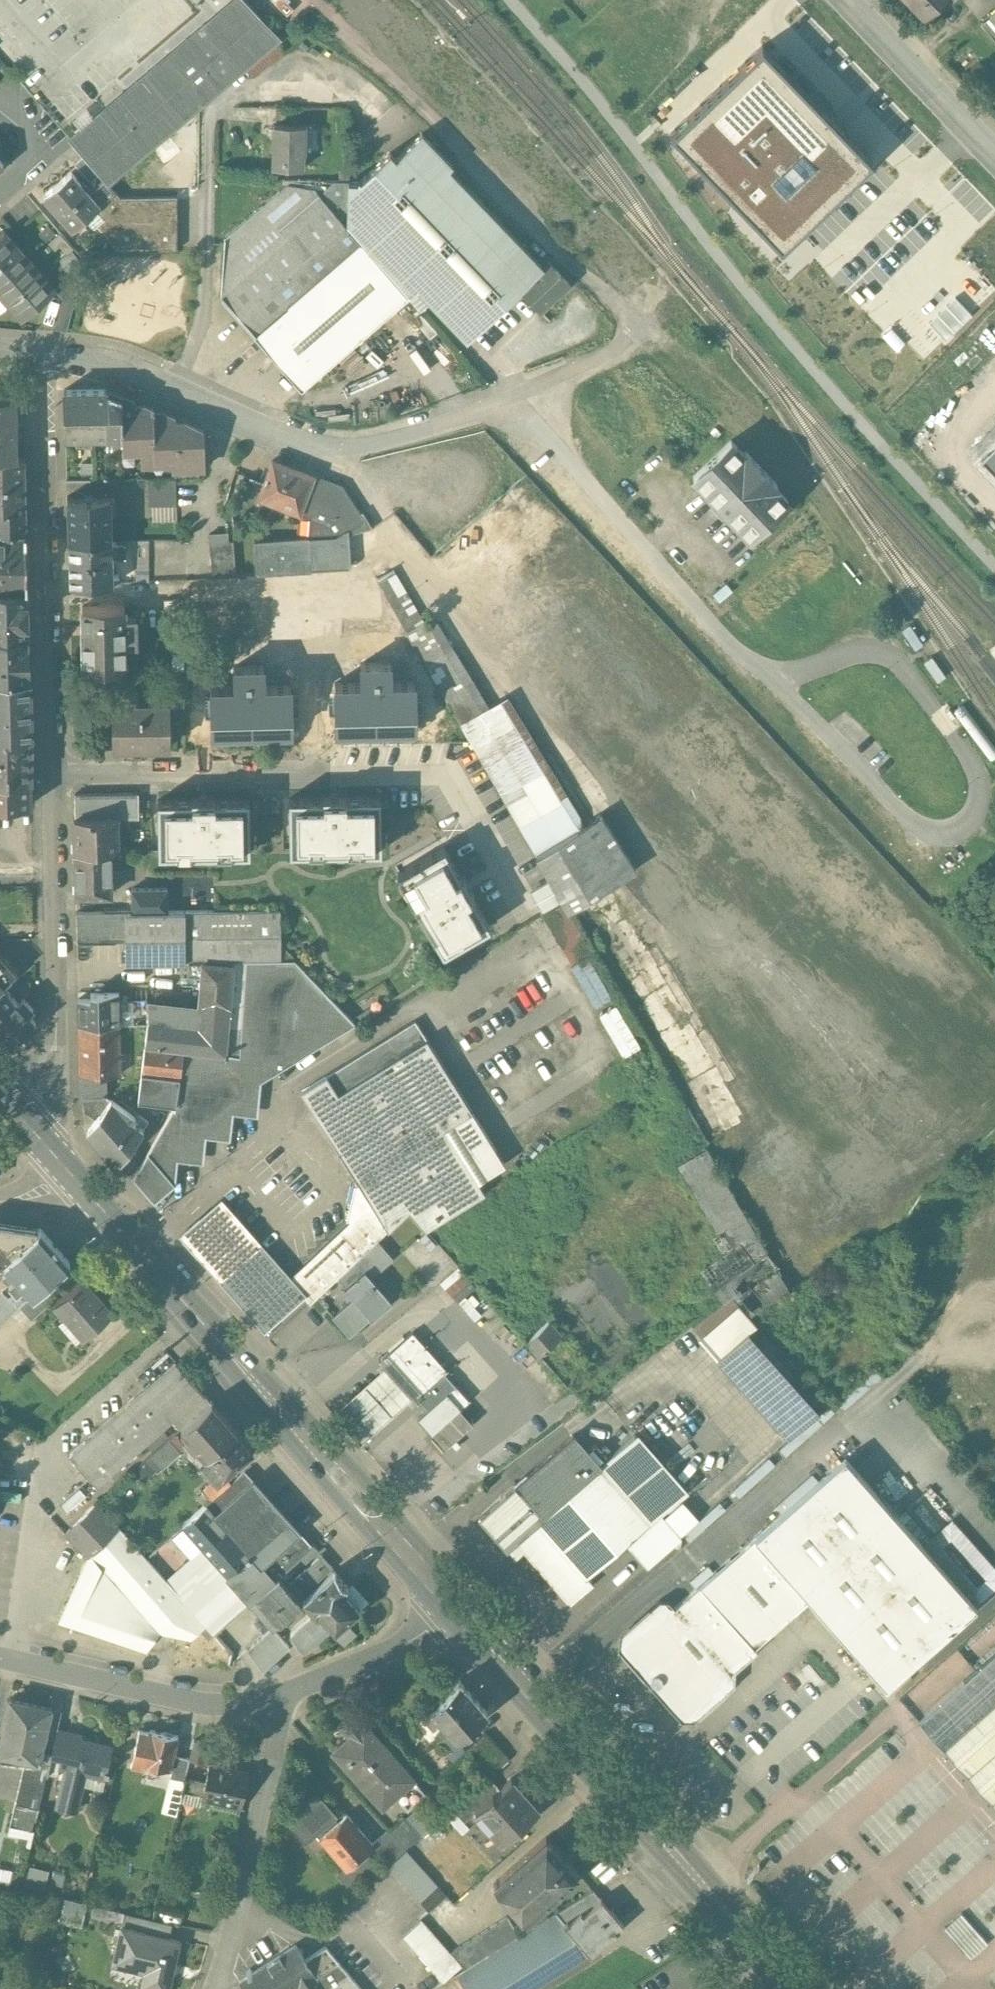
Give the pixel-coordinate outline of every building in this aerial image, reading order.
[(280,37),(245,0),(233,0),(69,138),(103,177),(108,183),(245,67),(276,41),(280,37)] [(913,7),(914,6),(923,15),(939,0),(907,0),(913,7)] [(991,17),(982,25),(994,40),(994,22),(991,17)] [(245,67),(253,76),(284,50),(276,41),(245,67)] [(761,45),(671,133),(782,247),(793,237),(873,159),(761,45)] [(300,107),(274,107),(274,124),(299,124),(300,107)] [(299,124),(274,124),(273,166),(303,167),(303,150),(302,150),(302,126),(306,126),(306,125),(299,124)] [(422,133),(396,157),(390,152),(360,181),(349,180),(349,181),(348,225),(408,296),(408,297),(418,288),(467,340),(520,290),(540,311),(569,283),(549,262),(545,266),(545,265),(543,266),(449,169),(453,165),(422,133)] [(349,171),(340,170),(341,181),(349,181),(349,180),(349,171)] [(72,173),(44,196),(72,228),(87,216),(99,204),(88,191),(72,173)] [(154,196),(121,196),(108,183),(103,177),(88,191),(99,204),(87,216),(116,249),(177,249),(177,209),(154,209),(154,196)] [(341,181),(336,180),(320,194),(347,225),(348,225),(349,181),(341,181)] [(315,188),(288,184),(225,238),(221,296),(301,388),(408,296),(347,225),(320,194),(315,188)] [(177,196),(154,196),(154,209),(177,209),(177,196)] [(0,235),(0,286),(29,260),(4,231),(0,235)] [(29,260),(0,286),(0,290),(23,316),(54,289),(29,260)] [(79,267),(58,285),(70,298),(90,280),(79,267)] [(175,418),(163,413),(154,413),(154,409),(150,408),(144,405),(136,405),(136,402),(106,389),(65,390),(65,405),(65,421),(66,436),(76,435),(76,440),(92,440),(92,435),(122,435),(123,447),(139,446),(142,462),(172,461),(173,468),(205,466),(204,430),(184,422),(175,422),(175,418)] [(0,399),(0,458),(16,458),(15,399),(0,399)] [(969,450),(994,476),(994,425),(969,450)] [(777,484),(746,452),(744,454),(731,441),(694,476),(717,500),(712,505),(722,516),(727,511),(750,535),(787,500),(775,487),(777,484)] [(0,458),(0,485),(25,485),(25,458),(16,458),(0,458)] [(287,464),(273,459),(264,481),(259,496),(260,497),(277,503),(275,508),(282,511),(284,506),(300,512),(314,474),(300,469),(287,464)] [(342,485),(314,474),(300,512),(311,516),(309,537),(336,536),(346,529),(363,518),(342,485)] [(264,481),(250,476),(242,496),(258,502),(260,497),(259,496),(264,481)] [(176,478),(148,478),(149,505),(151,505),(176,505),(176,478)] [(0,485),(0,509),(26,509),(25,485),(0,485)] [(110,496),(67,497),(68,540),(69,540),(111,539),(111,510),(116,510),(115,496),(111,496),(110,496)] [(176,505),(151,505),(152,518),(177,517),(176,505)] [(0,509),(0,531),(26,532),(26,509),(0,509)] [(336,536),(309,537),(252,539),(254,573),(313,569),(313,568),(348,566),(346,529),(336,536)] [(27,588),(26,532),(0,531),(0,587),(27,588)] [(111,539),(69,540),(70,580),(69,580),(69,582),(112,581),(112,580),(119,580),(119,574),(112,574),(111,539)] [(137,540),(137,539),(125,539),(125,554),(136,553),(136,540),(137,540)] [(136,540),(136,553),(136,580),(148,580),(148,553),(148,539),(136,540)] [(234,540),(210,542),(213,576),(237,574),(234,540)] [(741,560),(733,551),(726,558),(734,566),(741,560)] [(424,620),(394,568),(376,578),(407,630),(407,629),(424,620)] [(28,632),(27,588),(0,587),(0,633),(28,632)] [(125,605),(82,606),(83,667),(126,667),(126,643),(137,642),(136,616),(125,616),(125,605)] [(424,620),(407,629),(428,665),(453,647),(434,614),(424,620)] [(29,677),(28,632),(0,633),(0,677),(29,677)] [(580,814),(506,692),(488,703),(453,647),(428,665),(430,668),(441,686),(440,687),(537,854),(582,825),(580,814)] [(334,683),(335,731),(417,730),(416,683),(392,683),(392,663),(360,663),(360,682),(334,683)] [(211,684),(212,733),(293,731),(292,684),(265,684),(265,666),(232,666),(232,684),(211,684)] [(0,677),(0,733),(31,732),(30,723),(29,677),(0,677)] [(170,702),(112,702),(113,745),(170,744),(170,702)] [(31,780),(31,732),(0,733),(0,780),(31,780)] [(0,780),(0,805),(32,804),(31,780),(0,780)] [(112,793),(75,794),(76,817),(113,816),(112,793)] [(379,796),(289,798),(290,851),(380,849),(379,796)] [(250,801),(160,802),(160,855),(250,854),(250,801)] [(582,825),(537,854),(569,909),(610,884),(636,869),(600,813),(582,825)] [(76,817),(75,817),(76,852),(111,851),(114,851),(122,851),(121,818),(121,816),(113,816),(76,817)] [(487,926),(445,847),(398,872),(440,951),(487,926)] [(111,851),(76,852),(76,894),(111,894),(111,851)] [(543,911),(562,901),(550,880),(531,890),(543,911)] [(167,910),(167,888),(133,889),(133,911),(167,910)] [(564,903),(543,915),(572,964),(593,952),(564,903)] [(215,910),(184,910),(185,960),(190,960),(190,959),(234,963),(245,964),(249,909),(215,910)] [(133,911),(125,911),(125,937),(126,961),(185,960),(184,910),(133,911)] [(125,911),(77,911),(77,938),(125,937),(125,911)] [(596,1006),(614,997),(591,954),(573,964),(596,1006)] [(0,966),(0,995),(7,989),(9,987),(5,982),(18,971),(7,959),(0,966)] [(356,1023),(296,959),(246,959),(240,1055),(239,1055),(226,1053),(195,1050),(184,1048),(180,1077),(177,1099),(177,1102),(136,1173),(137,1174),(155,1195),(172,1180),(175,1154),(199,1157),(202,1131),(226,1134),(229,1107),(254,1110),(256,1084),(356,1023)] [(234,963),(190,959),(190,960),(189,973),(201,974),(197,1024),(195,1050),(226,1053),(234,963)] [(245,964),(234,963),(226,1053),(239,1055),(241,1023),(245,964)] [(7,989),(0,995),(0,1032),(11,1045),(36,1022),(29,1013),(34,1008),(24,997),(19,1001),(7,989)] [(119,992),(91,993),(91,999),(79,999),(79,1025),(119,1024),(119,1003),(119,992)] [(148,1002),(119,1003),(119,1024),(148,1023),(148,1019),(149,1018),(148,1002)] [(618,1002),(600,1013),(624,1056),(643,1045),(618,1002)] [(197,1024),(148,1019),(148,1023),(145,1044),(169,1047),(184,1048),(195,1050),(197,1024)] [(388,1037),(445,1129),(472,1112),(415,1020),(388,1037)] [(119,1024),(79,1025),(80,1074),(82,1074),(106,1073),(106,1074),(121,1073),(119,1024)] [(445,1129),(388,1037),(302,1090),(364,1191),(388,1229),(409,1208),(426,1228),(485,1191),(480,1184),(477,1180),(445,1129)] [(169,1047),(145,1044),(142,1072),(154,1074),(164,1075),(169,1047)] [(106,1073),(82,1074),(83,1096),(106,1095),(106,1074),(106,1073)] [(164,1075),(154,1074),(151,1095),(177,1099),(180,1077),(164,1075)] [(106,1095),(83,1096),(85,1111),(96,1119),(112,1099),(106,1095)] [(135,1116),(112,1099),(96,1119),(87,1131),(116,1164),(143,1128),(132,1120),(135,1116)] [(504,1163),(472,1112),(445,1129),(477,1180),(504,1163)] [(755,1231),(714,1161),(698,1170),(731,1227),(714,1236),(724,1253),(755,1231)] [(363,1208),(289,1278),(302,1293),(301,1294),(309,1302),(337,1276),(378,1238),(388,1229),(364,1191),(357,1198),(363,1208)] [(289,1278),(222,1202),(185,1234),(265,1325),(301,1294),(302,1293),(289,1278)] [(0,1222),(0,1261),(2,1261),(41,1228),(0,1222)] [(41,1228),(2,1261),(9,1270),(3,1275),(17,1292),(23,1286),(32,1296),(70,1262),(41,1228)] [(789,1289),(755,1231),(724,1253),(701,1269),(724,1301),(734,1294),(751,1313),(789,1289)] [(378,1238),(337,1276),(346,1286),(345,1286),(354,1297),(333,1316),(350,1335),(371,1317),(372,1318),(392,1300),(371,1275),(375,1271),(377,1272),(394,1258),(378,1238)] [(464,1271),(447,1285),(459,1299),(476,1285),(464,1271)] [(113,1311),(84,1277),(55,1303),(84,1336),(113,1311)] [(0,1294),(0,1324),(18,1308),(3,1291),(0,1294)] [(732,1297),(692,1326),(702,1337),(738,1305),(732,1297)] [(702,1337),(700,1339),(717,1358),(747,1331),(755,1324),(738,1305),(702,1337)] [(549,1320),(526,1340),(539,1354),(561,1334),(549,1320)] [(413,1331),(383,1357),(428,1408),(418,1417),(445,1447),(473,1422),(460,1408),(469,1399),(456,1384),(447,1392),(436,1380),(447,1369),(413,1331)] [(819,1412),(747,1331),(717,1358),(789,1438),(819,1412)] [(590,1366),(561,1334),(539,1354),(567,1386),(590,1366)] [(176,1361),(70,1454),(97,1485),(173,1419),(181,1428),(182,1428),(212,1402),(176,1361)] [(387,1364),(335,1411),(361,1440),(414,1393),(387,1364)] [(212,1402),(182,1428),(187,1434),(184,1437),(195,1450),(198,1447),(206,1455),(237,1430),(212,1401),(212,1402)] [(206,1455),(200,1460),(217,1479),(224,1474),(253,1448),(237,1430),(206,1455)] [(686,1492),(635,1434),(599,1465),(600,1465),(600,1466),(650,1523),(686,1492)] [(573,1435),(515,1485),(515,1486),(542,1516),(600,1466),(600,1465),(599,1465),(573,1435)] [(170,1439),(152,1455),(159,1462),(163,1467),(180,1451),(170,1439)] [(159,1462),(152,1455),(146,1460),(153,1467),(159,1462)] [(976,1606),(845,1457),(755,1536),(809,1597),(820,1610),(848,1641),(847,1642),(848,1643),(849,1643),(866,1662),(866,1663),(867,1664),(885,1683),(884,1684),(886,1686),(888,1684),(888,1683),(976,1606)] [(146,1460),(134,1471),(143,1482),(154,1472),(153,1467),(146,1460)] [(542,1516),(517,1538),(571,1601),(592,1583),(587,1577),(627,1543),(647,1566),(670,1546),(650,1523),(600,1466),(542,1516)] [(253,1479),(245,1470),(231,1482),(213,1498),(206,1505),(249,1553),(273,1579),(312,1545),(300,1531),(300,1530),(254,1478),(253,1479)] [(217,1479),(205,1489),(213,1498),(231,1482),(224,1474),(217,1479)] [(542,1516),(515,1486),(481,1516),(507,1546),(517,1538),(542,1516)] [(96,1503),(66,1533),(88,1557),(119,1528),(96,1503)] [(249,1553),(206,1505),(184,1524),(219,1564),(226,1572),(227,1573),(249,1553)] [(168,1579),(147,1556),(119,1528),(88,1557),(59,1620),(146,1649),(159,1631),(191,1637),(206,1623),(190,1604),(168,1579)] [(179,1528),(166,1539),(171,1544),(184,1533),(179,1528)] [(809,1597),(755,1536),(699,1585),(729,1619),(753,1646),(809,1597)] [(166,1539),(157,1548),(166,1558),(175,1549),(171,1544),(166,1539)] [(313,1544),(300,1556),(306,1561),(318,1550),(313,1544)] [(166,1558),(157,1548),(147,1556),(168,1579),(177,1571),(166,1558)] [(273,1579),(249,1553),(227,1573),(226,1572),(209,1587),(190,1604),(215,1632),(254,1597),(273,1580),(273,1579)] [(322,1554),(288,1584),(299,1597),(333,1567),(322,1554)] [(219,1564),(208,1574),(193,1557),(187,1562),(209,1587),(226,1572),(219,1564)] [(177,1571),(168,1579),(190,1604),(209,1587),(187,1562),(177,1571)] [(335,1569),(303,1598),(315,1611),(291,1632),(304,1647),(330,1624),(335,1629),(360,1607),(364,1603),(335,1569)] [(288,1584),(279,1575),(273,1580),(254,1597),(278,1623),(302,1601),(299,1597),(288,1584)] [(729,1619),(699,1585),(674,1607),(704,1641),(729,1619)] [(674,1607),(671,1603),(662,1602),(623,1637),(623,1645),(645,1671),(653,1672),(651,1674),(650,1676),(650,1678),(651,1680),(653,1682),(655,1683),(657,1683),(659,1682),(661,1681),(660,1688),(683,1714),(692,1715),(731,1680),(732,1672),(728,1668),(731,1665),(734,1669),(740,1663),(737,1660),(753,1646),(729,1619),(704,1641),(674,1607)] [(290,1646),(272,1626),(248,1649),(263,1670),(290,1646)] [(912,1716),(994,1809),(994,1641),(912,1716)] [(460,1679),(429,1707),(430,1707),(422,1714),(434,1727),(438,1723),(453,1740),(457,1737),(457,1738),(488,1711),(460,1679)] [(11,1697),(0,1744),(0,1752),(26,1758),(38,1761),(43,1742),(45,1733),(47,1734),(50,1721),(47,1720),(51,1706),(11,1697)] [(412,1777),(365,1723),(364,1724),(352,1711),(338,1723),(350,1737),(335,1750),(383,1804),(395,1793),(408,1808),(425,1792),(412,1777)] [(110,1745),(81,1738),(68,1735),(69,1731),(57,1728),(57,1729),(58,1729),(54,1744),(52,1754),(63,1756),(64,1754),(68,1755),(65,1766),(66,1767),(57,1805),(76,1810),(85,1771),(104,1775),(105,1772),(108,1772),(109,1769),(106,1768),(112,1745),(110,1745)] [(178,1735),(150,1729),(150,1732),(143,1730),(136,1760),(170,1768),(174,1754),(178,1735)] [(509,1760),(485,1733),(465,1750),(466,1750),(489,1776),(489,1777),(490,1776),(509,1760)] [(38,1761),(26,1758),(16,1802),(16,1803),(38,1808),(39,1808),(47,1773),(52,1754),(54,1744),(43,1742),(38,1761)] [(63,1756),(52,1754),(47,1773),(58,1776),(63,1756)] [(190,1757),(174,1754),(170,1768),(172,1768),(171,1775),(185,1778),(186,1774),(190,1757)] [(249,1771),(210,1762),(205,1782),(186,1774),(185,1778),(183,1787),(182,1790),(202,1794),(202,1796),(241,1805),(249,1771)] [(185,1778),(171,1775),(169,1784),(183,1787),(185,1778)] [(489,1777),(453,1808),(465,1820),(476,1811),(475,1810),(500,1788),(490,1776),(489,1777)] [(539,1809),(511,1778),(500,1788),(475,1810),(476,1811),(481,1807),(493,1821),(488,1825),(503,1841),(539,1809)] [(346,1813),(338,1820),(335,1817),(337,1814),(315,1788),(283,1815),(306,1842),(317,1832),(345,1866),(337,1872),(347,1884),(369,1865),(361,1856),(373,1846),(374,1845),(372,1843),(346,1813)] [(38,1808),(16,1803),(11,1826),(32,1831),(38,1808)] [(429,1829),(415,1812),(406,1820),(419,1837),(429,1829)] [(406,1820),(403,1817),(389,1829),(406,1848),(419,1837),(406,1820)] [(389,1829),(372,1843),(374,1845),(373,1846),(389,1863),(406,1848),(389,1829)] [(546,1836),(494,1882),(526,1918),(578,1871),(565,1856),(565,1857),(546,1836)] [(446,1894),(406,1849),(388,1865),(428,1909),(446,1894)] [(65,1873),(54,1870),(51,1882),(63,1884),(65,1873)] [(593,1889),(556,1912),(590,1952),(623,1923),(593,1889)] [(84,1923),(88,1902),(66,1897),(61,1918),(84,1923)] [(151,1918),(124,1912),(121,1925),(148,1931),(151,1918)] [(456,1973),(466,1988),(531,1988),(590,1952),(556,1912),(456,1973)] [(508,1914),(450,1951),(465,1967),(520,1933),(508,1914)] [(461,1964),(422,1919),(404,1935),(443,1980),(461,1964)] [(121,1925),(114,1955),(147,1963),(142,1985),(161,1988),(168,1988),(180,1938),(148,1931),(121,1925)] [(253,1971),(250,1967),(247,1970),(249,1974),(239,1980),(245,1988),(291,1988),(298,1985),(301,1988),(326,1988),(306,1958),(296,1943),(253,1971)] [(325,1945),(306,1958),(326,1988),(363,1988),(325,1945)]
